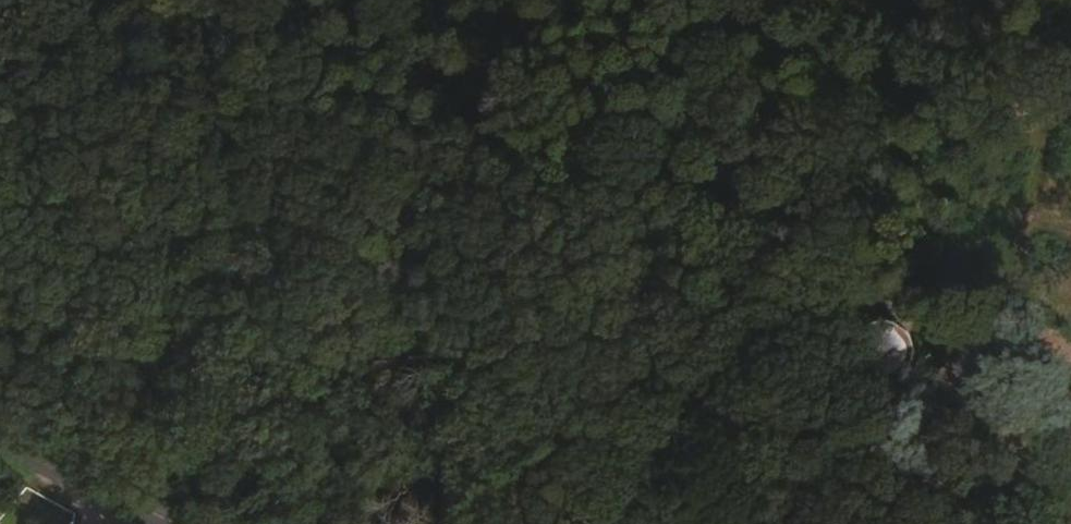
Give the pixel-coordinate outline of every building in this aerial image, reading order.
[(914,357),(918,346),(917,335),(912,325),(904,317),(893,313),(882,313),(872,317),(863,325),(860,331),(858,339),(858,350),(863,360),(868,366),(875,370),(886,373),(897,371),(907,366),(914,357)]
